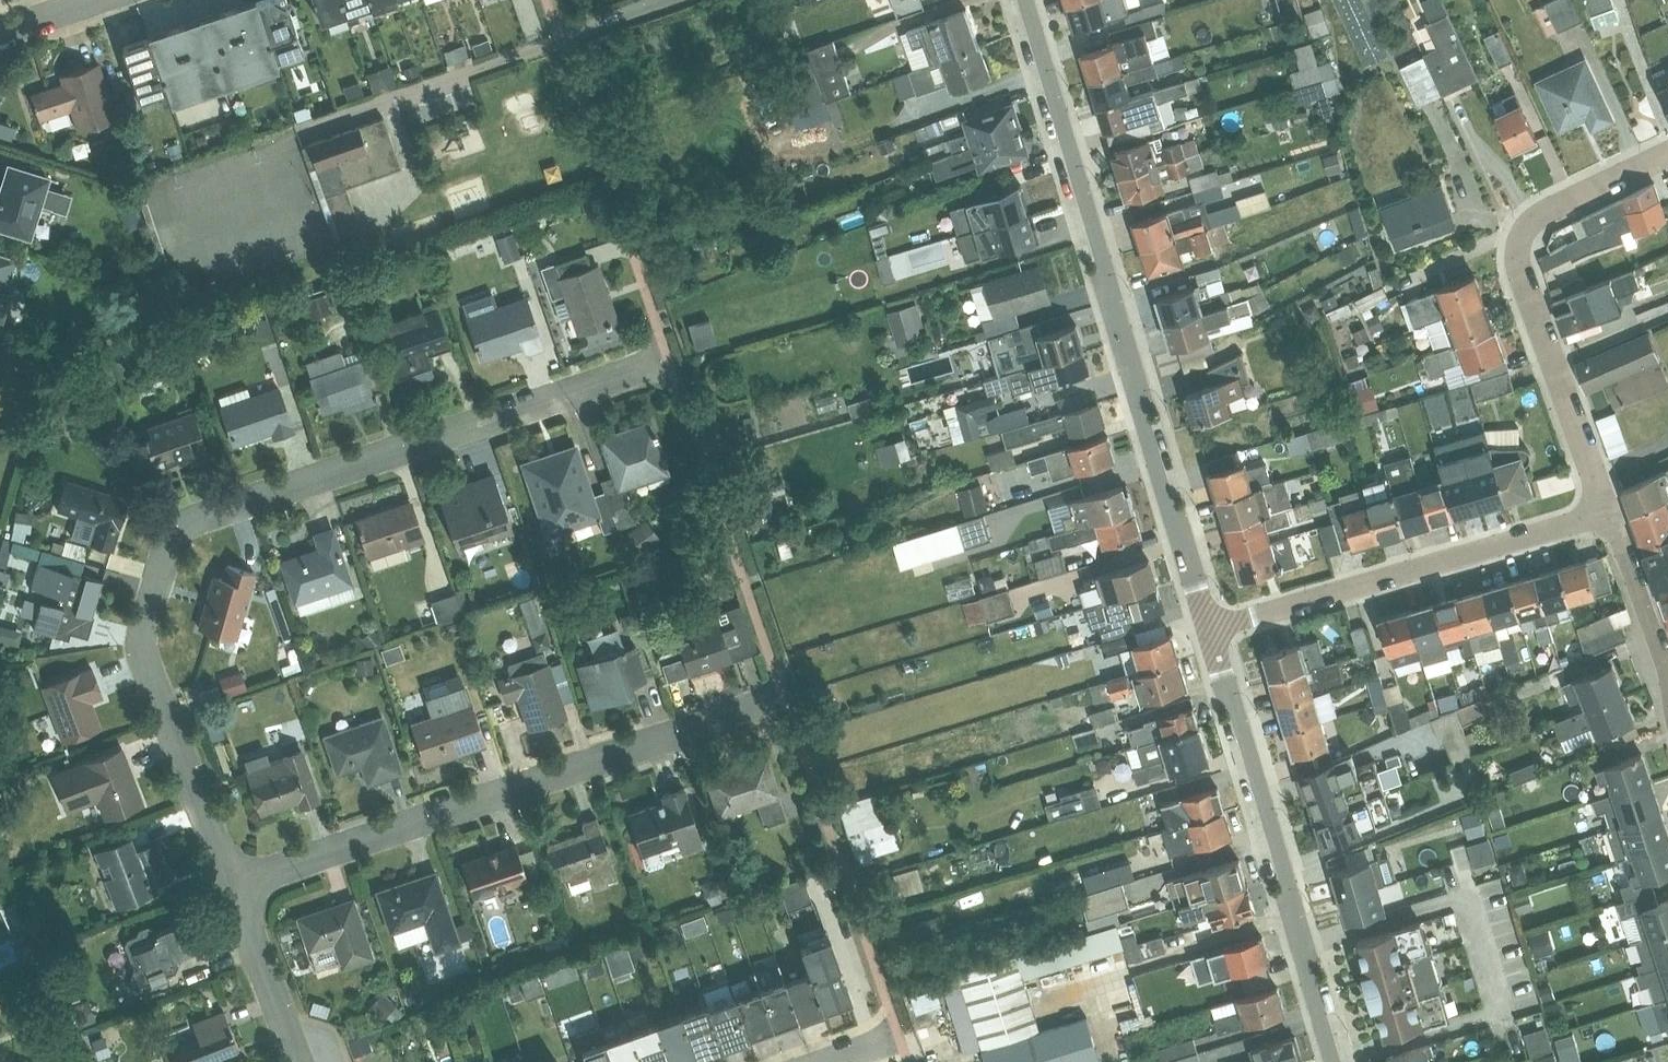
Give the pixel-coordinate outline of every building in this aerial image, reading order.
[(303,53),(289,10),(291,5),(286,2),(286,0),(275,0),(274,0),(270,0),(256,4),(276,62),(303,53)] [(346,17),(340,0),(313,0),(321,25),(346,17)] [(368,0),(340,0),(346,17),(348,24),(373,16),(372,12),(368,0)] [(396,0),(368,0),(372,12),(397,3),(396,0)] [(895,5),(894,6),(898,20),(925,10),(922,0),(893,0),(895,5)] [(1128,14),(1124,0),(1092,0),(1068,8),(1075,31),(1128,14)] [(1448,16),(1440,0),(1430,0),(1422,4),(1431,24),(1448,16)] [(1545,5),(1558,33),(1581,22),(1571,0),(1556,0),(1545,5)] [(1619,21),(1611,0),(1585,0),(1596,29),(1619,21)] [(276,62),(256,4),(230,14),(253,80),(279,71),(276,62)] [(1160,4),(1137,10),(1141,24),(1154,20),(1164,17),(1160,4)] [(1305,16),(1313,40),(1331,33),(1322,9),(1305,16)] [(902,36),(913,73),(980,48),(966,12),(902,36)] [(226,88),(253,80),(230,14),(203,23),(226,88)] [(1441,98),(1478,81),(1448,16),(1431,24),(1426,25),(1438,49),(1423,56),(1424,58),(1441,96),(1441,98)] [(1091,84),(1155,64),(1147,40),(1159,36),(1154,20),(1141,24),(1111,33),(1115,47),(1083,57),(1091,84)] [(226,88),(203,23),(175,32),(197,98),(226,88)] [(172,107),(197,98),(175,32),(149,41),(170,102),(172,107)] [(1485,38),(1499,68),(1513,62),(1498,32),(1485,38)] [(170,102),(149,41),(123,50),(144,111),(170,102)] [(489,43),(472,47),(475,58),(493,53),(489,43)] [(834,43),(809,52),(812,63),(827,104),(837,101),(851,95),(834,43)] [(1295,49),(1301,72),(1318,67),(1311,44),(1295,49)] [(465,47),(445,54),(449,67),(446,68),(448,73),(474,65),(472,59),(469,60),(465,47)] [(949,92),(990,77),(980,48),(913,73),(893,80),(900,101),(917,95),(918,97),(947,87),(949,92)] [(1091,84),(1098,109),(1132,99),(1128,86),(1186,69),(1182,56),(1155,64),(1091,84)] [(1441,96),(1424,58),(1401,68),(1419,106),(1441,96)] [(1592,131),(1613,121),(1584,60),(1537,82),(1560,131),(1587,119),(1592,131)] [(807,128),(832,120),(827,104),(812,63),(787,71),(807,128)] [(1318,67),(1322,83),(1327,97),(1341,94),(1332,63),(1318,67)] [(78,135),(118,121),(99,66),(61,78),(63,87),(32,98),(40,124),(71,113),(78,135)] [(391,67),(366,75),(373,95),(398,87),(391,67)] [(1322,83),(1318,67),(1301,72),(1291,75),(1295,91),(1322,83)] [(1106,134),(1161,117),(1157,105),(1202,92),(1197,79),(1132,99),(1098,109),(1106,134)] [(1295,91),(1299,106),(1327,97),(1322,83),(1295,91)] [(359,84),(344,89),(349,104),(365,100),(359,84)] [(1659,91),(1667,112),(1667,86),(1659,91)] [(1512,153),(1537,142),(1515,93),(1492,106),(1512,153)] [(837,101),(827,104),(832,120),(835,129),(846,125),(837,101)] [(928,163),(931,162),(1019,130),(1012,108),(963,123),(967,135),(923,150),(928,163)] [(347,191),(402,171),(384,121),(302,150),(336,243),(362,234),(347,191)] [(940,122),(914,131),(919,143),(945,133),(940,122)] [(979,172),(1027,154),(1019,130),(931,162),(938,181),(977,167),(979,172)] [(888,134),(874,140),(879,154),(894,148),(888,134)] [(1112,154),(1120,179),(1200,155),(1195,140),(1164,150),(1161,139),(1112,154)] [(1128,204),(1166,193),(1163,182),(1204,169),(1200,155),(1120,179),(1128,204)] [(1337,156),(1324,159),(1328,176),(1342,173),(1337,156)] [(555,162),(540,169),(547,183),(561,177),(555,162)] [(33,240),(43,207),(65,216),(71,198),(48,190),(51,181),(9,168),(0,199),(0,230),(33,240)] [(1217,172),(1190,180),(1194,193),(1220,186),(1234,182),(1231,173),(1218,177),(1217,172)] [(1397,251),(1457,229),(1452,217),(1453,216),(1442,185),(1380,207),(1397,251)] [(1572,225),(1580,241),(1661,202),(1654,185),(1572,225)] [(951,210),(960,238),(1029,216),(1020,186),(951,210)] [(1220,186),(1194,193),(1197,206),(1225,198),(1220,186)] [(130,194),(112,188),(111,205),(124,210),(130,194)] [(1134,224),(1142,251),(1225,226),(1272,211),(1267,192),(1235,201),(1237,206),(1202,216),(1199,206),(1134,224)] [(1645,233),(1667,222),(1661,202),(1580,241),(1538,261),(1543,273),(1616,245),(1618,252),(1627,249),(1628,252),(1639,248),(1638,244),(1648,239),(1645,233)] [(874,222),(902,214),(894,204),(883,204),(875,210),(874,222)] [(842,228),(861,223),(858,212),(839,217),(842,228)] [(967,263),(1037,243),(1029,216),(960,238),(967,263)] [(889,221),(869,227),(879,260),(888,257),(882,235),(892,232),(889,221)] [(543,232),(529,226),(522,240),(536,246),(543,232)] [(1150,276),(1185,265),(1182,254),(1194,250),(1197,258),(1214,253),(1212,247),(1230,242),(1225,226),(1142,251),(1150,276)] [(513,236),(496,242),(505,265),(521,259),(513,236)] [(1337,255),(1344,268),(1357,261),(1350,247),(1337,255)] [(4,322),(12,293),(6,291),(17,263),(0,257),(0,320),(4,322)] [(580,337),(617,324),(599,267),(592,269),(587,257),(542,272),(552,303),(567,298),(580,337)] [(1619,307),(1637,301),(1634,292),(1639,290),(1635,278),(1646,273),(1646,272),(1657,267),(1654,262),(1588,290),(1586,291),(1598,322),(1622,314),(1619,307)] [(1015,314),(1048,304),(1039,269),(984,284),(985,286),(973,289),(988,339),(1020,330),(1015,314)] [(1157,300),(1165,326),(1249,300),(1263,292),(1260,284),(1230,293),(1229,291),(1211,296),(1208,288),(1222,283),(1218,269),(1197,275),(1201,288),(1157,300)] [(1378,270),(1368,273),(1374,290),(1383,288),(1378,270)] [(1426,325),(1485,304),(1475,278),(1401,305),(1410,330),(1426,325)] [(1550,292),(1554,303),(1586,291),(1588,290),(1583,278),(1550,292)] [(357,305),(349,283),(329,289),(337,312),(357,305)] [(1389,300),(1384,289),(1355,303),(1360,314),(1389,300)] [(1598,322),(1586,291),(1554,303),(1553,303),(1568,344),(1582,339),(1579,329),(1598,322)] [(428,358),(451,351),(431,292),(415,298),(421,314),(378,328),(396,381),(411,376),(417,394),(438,387),(428,358)] [(1177,349),(1211,339),(1254,326),(1251,316),(1253,315),(1253,314),(1270,306),(1263,292),(1249,300),(1165,326),(1173,351),(1177,349)] [(333,315),(327,296),(305,303),(311,323),(333,315)] [(526,356),(543,350),(525,299),(498,308),(493,296),(463,306),(482,362),(523,348),(526,356)] [(1426,325),(1435,352),(1495,332),(1485,304),(1426,325)] [(917,306),(889,314),(899,350),(922,343),(918,330),(923,329),(917,306)] [(1353,314),(1349,306),(1326,315),(1331,323),(1353,314)] [(266,337),(268,320),(248,318),(246,335),(266,337)] [(717,346),(709,321),(688,327),(696,352),(717,346)] [(988,339),(1000,378),(1084,354),(1076,327),(1043,336),(1040,324),(1020,330),(988,339)] [(1472,384),(1509,372),(1495,332),(1435,352),(1423,358),(1424,361),(1417,363),(1422,375),(1429,373),(1431,380),(1445,375),(1450,390),(1472,384)] [(1667,389),(1667,381),(1650,336),(1576,366),(1584,387),(1603,379),(1614,409),(1667,389)] [(1211,339),(1177,349),(1182,364),(1215,354),(1211,339)] [(356,413),(377,406),(376,404),(378,404),(363,362),(347,367),(342,354),(307,367),(311,379),(310,380),(319,406),(317,407),(319,413),(321,413),(323,417),(354,407),(356,413)] [(1085,376),(1090,375),(1084,354),(1000,378),(985,383),(988,397),(1014,390),(1016,396),(1074,379),(1076,383),(1086,380),(1085,376)] [(1347,373),(1360,368),(1355,354),(1342,359),(1347,373)] [(1251,385),(1242,356),(1208,373),(1212,387),(1204,389),(1205,391),(1187,397),(1195,427),(1235,415),(1231,400),(1247,396),(1244,387),(1251,385)] [(1400,368),(1388,372),(1394,390),(1407,386),(1400,368)] [(1509,372),(1472,384),(1477,403),(1515,392),(1509,372)] [(1369,379),(1352,381),(1355,413),(1373,411),(1369,379)] [(1323,391),(1327,406),(1346,401),(1342,386),(1323,391)] [(275,441),(294,434),(279,389),(252,399),(248,390),(220,400),(223,408),(221,409),(234,448),(273,435),(275,441)] [(834,397),(815,404),(819,416),(838,409),(834,397)] [(1003,433),(1032,425),(1027,409),(1000,416),(988,422),(985,413),(997,410),(994,398),(956,408),(965,441),(1002,432),(1003,433)] [(870,401),(854,406),(857,417),(873,413),(870,401)] [(1070,438),(1105,428),(1098,405),(1032,425),(1003,433),(1008,451),(988,457),(992,472),(1017,465),(1012,449),(1043,439),(1042,435),(1067,428),(1070,438)] [(1395,409),(1370,416),(1373,425),(1398,418),(1395,409)] [(192,468),(211,462),(195,413),(190,415),(189,410),(178,414),(179,419),(147,429),(151,440),(129,448),(137,469),(164,460),(167,467),(189,459),(192,468)] [(1616,413),(1597,420),(1611,459),(1630,453),(1616,413)] [(1370,416),(1345,423),(1347,433),(1373,425),(1370,416)] [(54,417),(43,431),(54,440),(66,427),(54,417)] [(752,419),(743,421),(748,436),(757,434),(752,419)] [(1345,423),(1306,435),(1311,452),(1350,441),(1347,433),(1345,423)] [(625,490),(669,476),(652,424),(602,441),(614,479),(602,483),(606,494),(619,531),(637,525),(625,490)] [(1479,436),(1475,424),(1456,429),(1460,442),(1479,436)] [(1306,435),(1286,440),(1290,458),(1311,452),(1306,435)] [(1053,482),(1115,464),(1107,438),(1029,462),(1032,476),(1050,471),(1053,482)] [(31,443),(22,440),(16,462),(25,464),(31,443)] [(912,458),(906,441),(884,448),(885,453),(877,455),(880,467),(912,458)] [(1506,504),(1533,496),(1524,468),(1527,466),(1529,464),(1530,461),(1531,458),(1531,456),(1530,453),(1528,451),(1525,450),(1523,449),(1520,449),(1500,449),(1496,449),(1494,449),(1491,449),(1489,449),(1506,504)] [(548,540),(600,523),(605,536),(619,531),(606,494),(592,498),(576,450),(524,467),(548,540)] [(1207,464),(1218,502),(1271,486),(1265,466),(1248,471),(1246,464),(1237,467),(1234,456),(1207,464)] [(1431,526),(1419,488),(1410,458),(1385,466),(1394,496),(1406,534),(1431,526)] [(693,466),(672,472),(678,492),(699,487),(693,466)] [(1631,518),(1667,501),(1667,471),(1622,492),(1631,518)] [(488,543),(513,534),(493,478),(469,486),(471,492),(458,496),(456,493),(440,498),(459,552),(487,541),(488,543)] [(1431,526),(1456,518),(1444,480),(1419,488),(1431,526)] [(1380,541),(1406,534),(1394,496),(1390,497),(1385,481),(1365,488),(1380,541)] [(1226,529),(1287,510),(1292,508),(1284,482),(1271,486),(1218,502),(1226,529)] [(90,546),(113,553),(129,502),(67,483),(58,514),(77,520),(71,539),(90,545),(90,546)] [(762,485),(738,492),(742,506),(766,498),(762,485)] [(1063,520),(1067,532),(1133,512),(1127,487),(1068,504),(1071,518),(1063,520)] [(959,493),(967,519),(989,513),(981,488),(959,493)] [(1380,541),(1365,488),(1341,497),(1341,502),(1328,506),(1333,524),(1341,553),(1380,541)] [(1469,493),(1454,497),(1460,519),(1475,514),(1469,493)] [(1667,539),(1667,501),(1631,518),(1643,551),(1667,539)] [(406,551),(425,544),(412,507),(394,514),(393,512),(358,524),(370,561),(371,560),(375,573),(408,562),(406,551)] [(1226,529),(1234,555),(1272,543),(1269,533),(1292,526),(1287,510),(1226,529)] [(1103,550),(1141,538),(1133,512),(1067,532),(1029,544),(1032,553),(1051,547),(1053,552),(1100,538),(1103,550)] [(17,514),(12,541),(25,544),(27,535),(32,536),(35,517),(17,514)] [(984,517),(957,526),(964,550),(991,541),(984,517)] [(661,542),(646,521),(628,535),(630,538),(626,541),(638,557),(642,553),(644,556),(661,542)] [(1333,524),(1320,529),(1328,557),(1341,553),(1333,524)] [(893,545),(902,570),(964,550),(957,526),(893,545)] [(301,617),(355,600),(333,532),(316,538),(321,552),(283,565),(301,617)] [(1280,571),(1297,566),(1289,538),(1272,543),(1234,555),(1242,582),(1260,577),(1260,578),(1280,573),(1280,571)] [(1667,594),(1667,539),(1643,551),(1660,598),(1667,594)] [(88,640),(94,620),(92,619),(102,584),(81,578),(85,565),(50,555),(5,541),(0,556),(0,566),(7,568),(11,554),(39,563),(32,590),(44,594),(33,632),(70,643),(72,636),(88,640)] [(65,548),(53,544),(50,555),(85,565),(89,549),(67,543),(65,548)] [(789,543),(779,546),(786,566),(796,563),(789,543)] [(1062,555),(1035,563),(1040,581),(1068,573),(1062,555)] [(1570,605),(1613,592),(1602,557),(1559,570),(1570,605)] [(1081,592),(1086,609),(1156,587),(1149,563),(1085,582),(1087,590),(1081,592)] [(236,642),(255,575),(229,568),(225,581),(215,579),(200,632),(236,642)] [(1570,605),(1559,570),(1535,578),(1549,625),(1574,618),(1570,605)] [(560,587),(555,571),(543,575),(548,591),(560,587)] [(0,573),(0,589),(5,591),(10,576),(0,573)] [(1553,642),(1549,625),(1535,578),(1509,585),(1520,620),(1523,633),(1536,629),(1540,647),(1553,642)] [(971,579),(946,586),(951,602),(975,595),(971,579)] [(1520,620),(1509,585),(1484,592),(1504,658),(1506,666),(1521,662),(1514,636),(1510,637),(1507,624),(1520,620)] [(1132,623),(1164,613),(1156,587),(1086,609),(1093,632),(1100,630),(1105,644),(1135,635),(1132,623)] [(275,590),(266,593),(284,642),(292,639),(275,590)] [(569,603),(560,591),(543,602),(553,615),(569,603)] [(969,627),(987,622),(987,624),(1016,616),(1009,592),(979,600),(980,601),(963,606),(969,627)] [(1478,665),(1504,658),(1484,592),(1459,599),(1475,655),(1478,665)] [(464,594),(456,596),(463,618),(471,615),(464,594)] [(1666,617),(1667,616),(1667,594),(1660,598),(1666,617)] [(432,604),(440,629),(464,621),(463,618),(456,596),(432,604)] [(1046,596),(1031,599),(1035,618),(1050,615),(1046,596)] [(23,598),(19,614),(30,617),(34,601),(23,598)] [(1475,655),(1459,599),(1434,607),(1447,650),(1460,647),(1463,659),(1475,655)] [(539,606),(524,601),(518,619),(534,624),(539,606)] [(1449,659),(1447,650),(1434,607),(1409,614),(1423,659),(1425,666),(1449,659)] [(1627,609),(1578,629),(1587,658),(1627,642),(1623,626),(1631,623),(1627,609)] [(1423,659),(1409,614),(1379,623),(1394,668),(1423,659)] [(690,678),(733,664),(716,615),(674,630),(690,678)] [(1364,628),(1351,633),(1358,656),(1372,652),(1364,628)] [(383,641),(375,631),(362,641),(371,652),(383,641)] [(1121,654),(1128,677),(1179,662),(1172,637),(1139,646),(1135,635),(1105,644),(1102,645),(1106,658),(1121,654)] [(547,636),(532,640),(535,653),(551,650),(547,636)] [(636,697),(633,689),(647,684),(635,648),(625,652),(620,638),(608,636),(593,651),(595,662),(578,668),(592,711),(636,697)] [(1264,658),(1272,683),(1326,667),(1318,641),(1280,653),(1276,651),(1268,653),(1266,657),(1264,658)] [(400,647),(382,652),(386,666),(405,661),(400,647)] [(530,733),(567,720),(550,668),(546,658),(542,655),(511,667),(508,671),(511,678),(499,682),(506,705),(519,700),(530,733)] [(373,661),(357,662),(358,679),(375,678),(373,661)] [(282,678),(299,672),(296,662),(279,667),(282,678)] [(1142,704),(1187,690),(1179,662),(1128,677),(1091,689),(1096,706),(1132,695),(1131,688),(1137,686),(1142,704)] [(1279,708),(1315,698),(1313,692),(1344,683),(1339,664),(1326,667),(1272,683),(1279,708)] [(1582,700),(1587,711),(1623,696),(1612,667),(1563,686),(1571,704),(1582,700)] [(41,690),(63,745),(100,731),(90,705),(103,699),(92,671),(41,690)] [(219,681),(227,702),(248,695),(240,673),(219,681)] [(1506,675),(1487,681),(1490,692),(1509,687),(1506,675)] [(427,767),(485,748),(465,688),(464,688),(459,676),(424,688),(428,701),(426,702),(431,718),(412,724),(427,767)] [(1388,704),(1383,689),(1381,681),(1368,684),(1374,708),(1388,704)] [(1431,723),(1441,718),(1436,700),(1428,703),(1430,711),(1410,719),(1405,703),(1404,703),(1399,685),(1383,689),(1388,704),(1390,712),(1397,736),(1431,723)] [(831,689),(806,696),(815,729),(841,722),(831,689)] [(1457,694),(1439,699),(1443,712),(1460,707),(1457,694)] [(1567,752),(1635,724),(1623,696),(1587,711),(1554,725),(1567,752)] [(1279,708),(1287,734),(1322,723),(1315,698),(1279,708)] [(1482,702),(1457,712),(1463,727),(1488,716),(1482,702)] [(1390,712),(1388,704),(1374,708),(1376,716),(1390,712)] [(1116,708),(1089,716),(1093,730),(1120,722),(1116,708)] [(1129,732),(1135,749),(1199,730),(1193,710),(1145,725),(1146,727),(1129,732)] [(1453,766),(1475,758),(1473,753),(1467,736),(1463,727),(1457,712),(1441,718),(1431,723),(1440,746),(1445,744),(1453,766)] [(369,787),(402,776),(383,719),(323,739),(337,779),(363,771),(369,787)] [(207,728),(213,744),(225,739),(220,723),(207,728)] [(1299,776),(1334,762),(1322,723),(1287,734),(1299,776)] [(1096,730),(1072,737),(1076,750),(1099,743),(1096,730)] [(1138,785),(1209,764),(1199,730),(1135,749),(1128,752),(1138,785)] [(1481,731),(1467,736),(1473,753),(1478,750),(1476,744),(1485,740),(1481,731)] [(105,822),(144,808),(122,750),(52,775),(68,815),(98,804),(105,822)] [(302,810),(319,804),(302,755),(271,765),(266,754),(245,762),(249,773),(248,773),(263,815),(299,802),(302,810)] [(1608,781),(1613,796),(1651,784),(1642,755),(1598,770),(1602,783),(1608,781)] [(766,830),(787,823),(767,763),(709,783),(722,821),(758,809),(766,830)] [(1315,821),(1359,805),(1385,794),(1376,764),(1309,788),(1311,796),(1306,798),(1306,800),(1309,800),(1315,821)] [(1535,764),(1506,777),(1510,788),(1540,776),(1535,764)] [(1416,782),(1400,789),(1406,806),(1418,801),(1417,798),(1422,796),(1416,782)] [(1612,830),(1661,814),(1651,784),(1613,796),(1594,802),(1597,814),(1606,812),(1612,830)] [(1047,808),(1051,824),(1102,809),(1096,788),(1061,798),(1063,802),(1047,808)] [(683,857),(704,849),(684,791),(663,798),(666,806),(629,818),(646,870),(650,872),(664,868),(665,865),(662,853),(680,847),(683,857)] [(1163,807),(1169,830),(1224,813),(1217,791),(1163,807)] [(841,818),(849,836),(888,824),(880,796),(841,808),(845,816),(841,818)] [(1365,822),(1359,805),(1315,821),(1295,829),(1301,845),(1330,835),(1335,847),(1357,840),(1353,827),(1365,822)] [(1500,808),(1488,811),(1494,831),(1506,827),(1500,808)] [(1170,857),(1232,839),(1224,813),(1169,830),(1162,833),(1170,857)] [(1479,814),(1462,818),(1468,840),(1486,835),(1479,814)] [(1629,857),(1667,845),(1667,835),(1661,814),(1612,830),(1608,831),(1617,861),(1629,857)] [(608,885),(616,882),(611,864),(616,863),(611,849),(610,848),(609,847),(606,848),(597,821),(585,825),(584,826),(583,827),(583,828),(583,830),(586,839),(578,842),(577,840),(575,840),(574,839),(572,839),(550,847),(549,847),(548,849),(548,850),(548,852),(554,871),(560,869),(563,881),(564,882),(565,883),(567,883),(569,883),(573,896),(592,889),(593,891),(594,893),(596,894),(597,894),(599,893),(610,890),(608,885)] [(888,824),(849,836),(860,869),(875,865),(873,860),(900,851),(892,824),(888,824)] [(1509,834),(1495,839),(1499,852),(1513,847),(1509,834)] [(159,895),(156,888),(173,881),(158,844),(136,852),(132,840),(96,855),(117,912),(159,895)] [(1496,863),(1490,841),(1467,847),(1474,869),(1496,863)] [(1667,875),(1667,845),(1629,857),(1634,873),(1629,874),(1632,885),(1622,888),(1626,901),(1655,892),(1651,881),(1667,875)] [(475,902),(528,883),(517,848),(463,867),(475,902)] [(938,861),(911,868),(914,881),(942,873),(938,861)] [(1170,884),(1176,909),(1246,888),(1239,862),(1170,884)] [(1333,875),(1341,899),(1380,887),(1384,885),(1377,862),(1333,875)] [(1063,903),(1081,898),(1123,885),(1135,881),(1130,864),(1058,887),(1063,903)] [(1509,870),(1514,887),(1529,883),(1524,866),(1509,870)] [(435,956),(463,946),(461,943),(469,940),(464,926),(454,930),(436,876),(378,895),(392,936),(425,925),(435,956)] [(731,893),(728,880),(716,884),(716,883),(702,887),(707,900),(708,900),(711,911),(723,907),(720,897),(731,893)] [(804,882),(779,890),(788,915),(813,906),(804,882)] [(1081,898),(1089,923),(1131,910),(1123,885),(1081,898)] [(1348,924),(1387,913),(1380,887),(1341,899),(1348,924)] [(1201,931),(1255,915),(1246,888),(1176,909),(1180,925),(1197,921),(1201,931)] [(1527,891),(1511,897),(1517,916),(1534,911),(1527,891)] [(1643,941),(1667,933),(1667,903),(1659,906),(1655,892),(1626,901),(1618,904),(1623,919),(1635,915),(1643,941)] [(342,973),(373,963),(353,904),(299,922),(310,953),(311,953),(318,973),(339,966),(342,973)] [(752,904),(734,910),(739,924),(757,917),(752,904)] [(0,911),(10,933),(24,927),(14,905),(0,911)] [(731,909),(717,914),(720,927),(736,921),(731,909)] [(935,912),(916,917),(922,940),(941,934),(935,912)] [(677,917),(681,938),(705,934),(701,913),(677,917)] [(173,961),(200,951),(189,922),(157,935),(156,932),(148,929),(139,932),(137,938),(128,942),(125,948),(135,972),(130,981),(134,991),(151,984),(152,986),(167,980),(164,971),(172,967),(174,964),(173,961)] [(1130,965),(1167,953),(1162,939),(1139,945),(1136,935),(1132,936),(1128,924),(1118,928),(1125,949),(1130,965)] [(1367,974),(1430,957),(1421,925),(1358,943),(1367,974)] [(983,1053),(1041,1034),(1024,981),(1125,949),(1118,928),(939,980),(965,1057),(982,1050),(983,1053)] [(1549,933),(1529,938),(1536,960),(1555,954),(1549,933)] [(1667,966),(1667,933),(1643,941),(1638,943),(1644,964),(1638,967),(1641,975),(1667,966)] [(653,956),(646,938),(628,944),(635,963),(653,956)] [(1239,975),(1265,967),(1269,965),(1262,939),(1221,951),(1207,958),(1209,965),(1172,976),(1178,993),(1239,975)] [(823,1013),(850,1003),(829,942),(803,952),(811,977),(823,1013)] [(635,973),(626,947),(604,954),(613,980),(635,973)] [(605,975),(599,957),(579,964),(585,981),(605,975)] [(1372,1009),(1377,1008),(1440,987),(1443,982),(1436,960),(1430,957),(1367,974),(1363,975),(1372,1009)] [(501,964),(485,969),(488,980),(504,975),(501,964)] [(580,980),(575,965),(545,976),(550,991),(580,980)] [(1655,1004),(1667,1000),(1667,966),(1641,975),(1637,977),(1641,989),(1649,987),(1655,1004)] [(1272,991),(1265,967),(1239,975),(1246,999),(1272,991)] [(823,1013),(811,977),(786,986),(798,1022),(823,1013)] [(523,999),(539,996),(537,981),(521,983),(523,999)] [(774,1031),(798,1022),(786,986),(761,992),(774,1031)] [(1551,986),(1539,990),(1544,1004),(1555,1000),(1551,986)] [(1386,1039),(1448,1019),(1444,1004),(1447,999),(1445,990),(1440,987),(1377,1008),(1386,1039)] [(1219,1036),(1285,1015),(1277,989),(1272,991),(1246,999),(1213,1010),(1216,1021),(1215,1022),(1219,1036)] [(774,1031),(761,992),(736,1001),(749,1039),(774,1031)] [(911,1016),(924,1016),(924,994),(911,994),(911,1016)] [(370,1010),(385,1022),(387,1019),(394,1026),(403,1015),(396,1009),(397,1008),(383,996),(370,1010)] [(1655,1004),(1653,1005),(1662,1032),(1667,1030),(1667,1000),(1655,1004)] [(722,1049),(749,1039),(736,1001),(710,1011),(722,1049)] [(97,1024),(88,1003),(71,1010),(72,1013),(69,1014),(75,1029),(78,1028),(80,1031),(97,1024)] [(1173,1003),(1128,1016),(1132,1029),(1177,1016),(1173,1003)] [(327,1021),(331,1009),(314,1004),(310,1016),(327,1021)] [(1558,1004),(1545,1008),(1549,1021),(1562,1016),(1558,1004)] [(722,1049),(710,1011),(708,1006),(681,1016),(696,1059),(722,1049)] [(657,1026),(655,1026),(650,1013),(627,1020),(641,1061),(669,1061),(657,1026)] [(239,1052),(225,1015),(193,1027),(198,1039),(169,1052),(173,1061),(219,1061),(218,1060),(239,1052)] [(696,1059),(681,1016),(657,1026),(669,1061),(687,1061),(696,1059)] [(627,1020),(601,1029),(612,1061),(641,1061),(627,1020)] [(983,1053),(986,1061),(1100,1061),(1088,1021),(1041,1034),(983,1053)] [(601,1029),(578,1037),(586,1061),(612,1061),(601,1029)] [(1546,1029),(1524,1035),(1530,1057),(1552,1050),(1546,1029)] [(1574,1034),(1555,1040),(1561,1060),(1580,1054),(1574,1034)] [(374,1053),(367,1036),(348,1043),(355,1060),(374,1053)] [(104,1039),(92,1043),(99,1061),(111,1057),(104,1039)] [(1198,1055),(1193,1040),(1158,1051),(1162,1061),(1174,1061),(1198,1055)] [(1297,1059),(1300,1057),(1295,1040),(1249,1054),(1251,1061),(1298,1061),(1297,1059)] [(1388,1061),(1430,1061),(1430,1059),(1434,1057),(1431,1047),(1387,1060),(1388,1061)]
